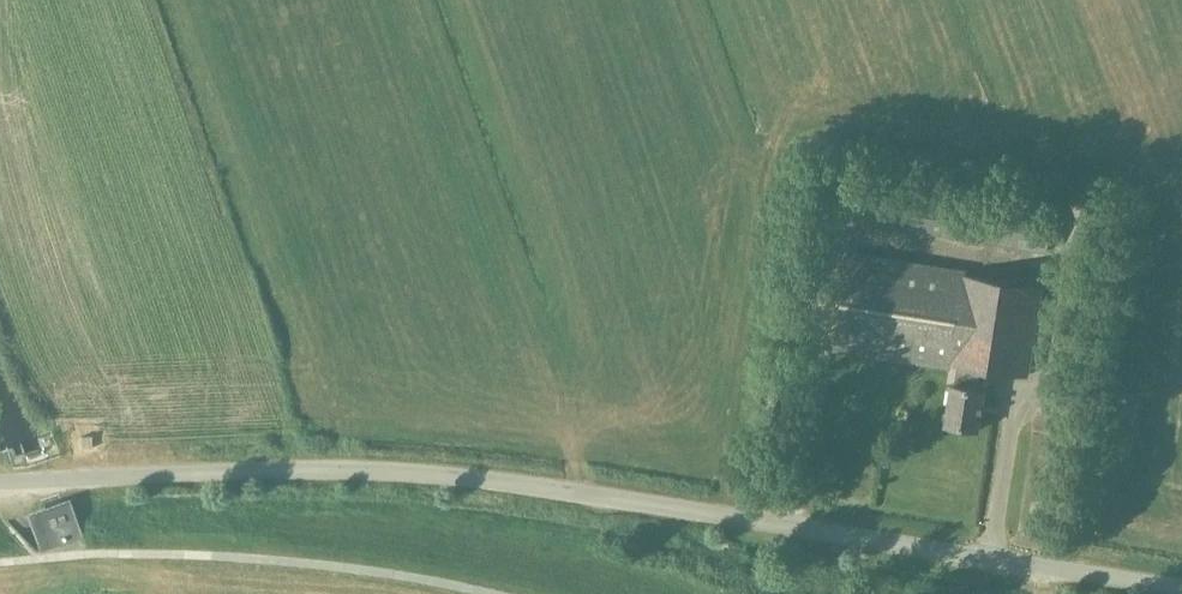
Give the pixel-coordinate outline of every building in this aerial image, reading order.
[(1161,171),(1177,166),(1172,149),(1156,154),(1161,171)] [(855,221),(1047,251),(1053,212),(861,182),(855,221)] [(984,391),(976,389),(979,369),(1027,377),(1042,289),(965,277),(965,272),(850,253),(834,350),(949,369),(950,365),(957,366),(954,386),(951,386),(945,426),(978,431),(984,391)] [(47,550),(75,541),(67,518),(64,509),(36,519),(47,550)]
